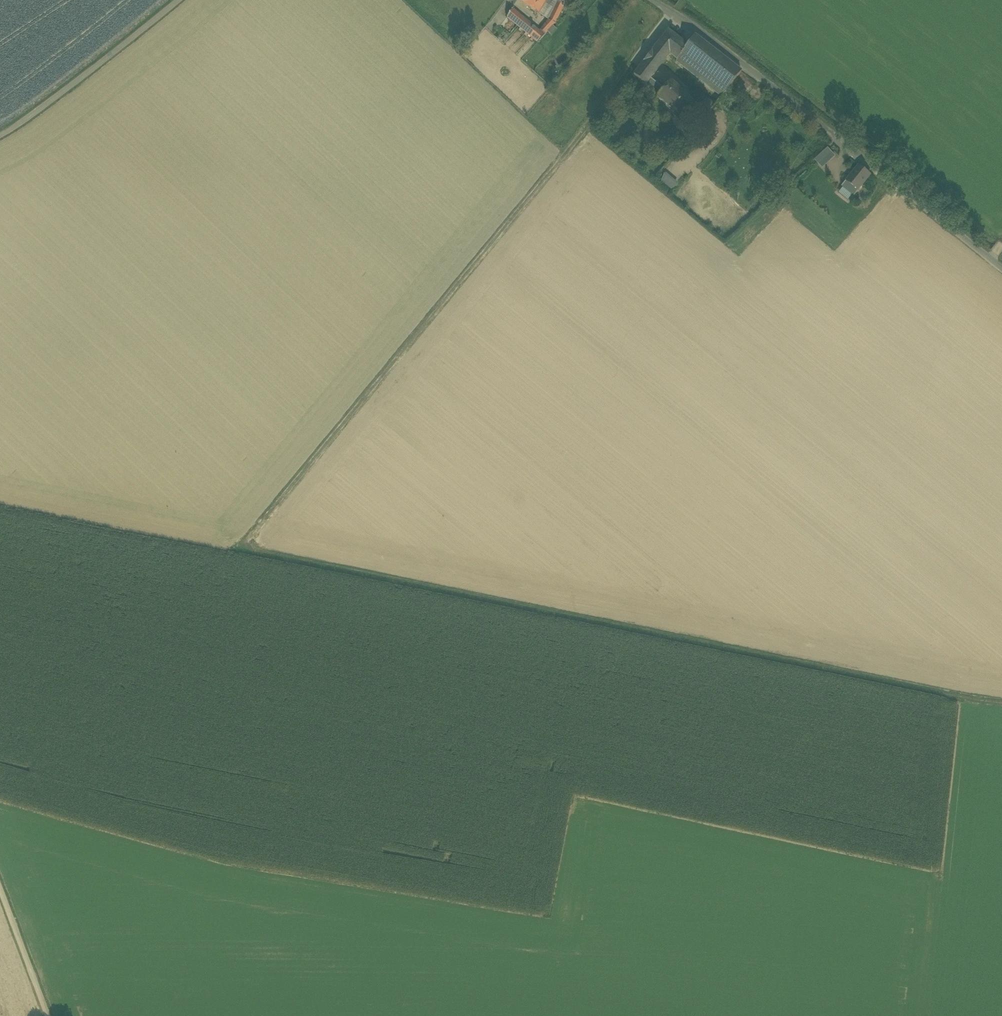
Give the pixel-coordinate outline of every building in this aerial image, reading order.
[(538,13),(547,0),(518,0),(538,13)] [(556,22),(564,6),(557,2),(549,20),(555,23),(556,22)] [(538,42),(547,32),(553,26),(555,23),(549,20),(539,32),(512,9),(507,17),(516,25),(538,42)] [(557,29),(553,26),(547,32),(551,35),(557,29)] [(668,31),(650,54),(662,63),(669,54),(680,63),(684,58),(726,91),(741,72),(695,35),(687,46),(668,31)] [(650,54),(645,60),(657,70),(662,63),(650,54)] [(651,78),(657,70),(645,60),(633,75),(645,85),(645,86),(651,78)] [(675,77),(666,87),(657,96),(679,117),(688,107),(696,97),(675,77)] [(641,90),(651,100),(661,87),(651,78),(645,86),(645,85),(641,90)] [(821,165),(834,152),(829,147),(816,160),(821,165)] [(847,181),(859,190),(871,175),(859,166),(847,181)] [(667,173),(661,180),(674,190),(679,183),(667,173)] [(859,190),(847,181),(843,187),(854,196),(859,190)]
